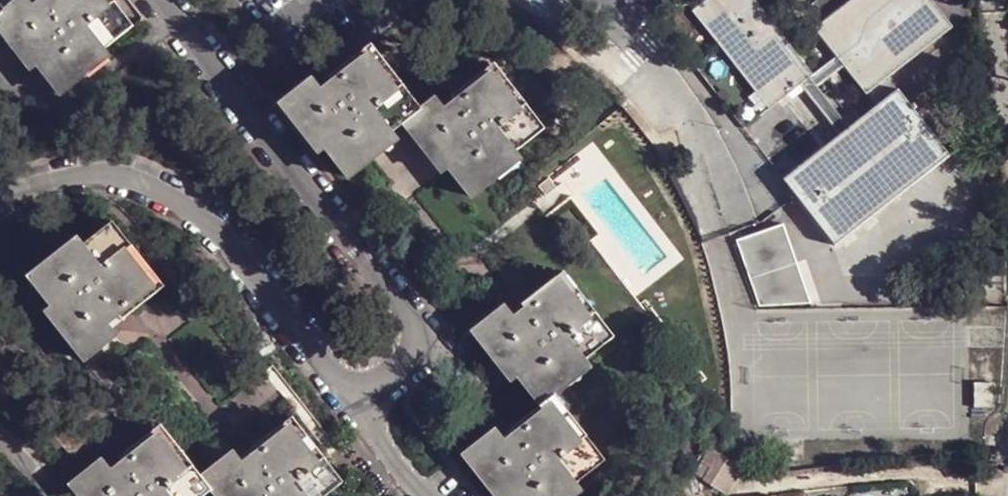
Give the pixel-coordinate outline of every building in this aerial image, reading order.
[(108,44),(103,37),(85,15),(102,0),(1,0),(0,1),(0,26),(27,59),(33,54),(57,85),(108,44)] [(85,15),(103,37),(130,14),(119,0),(102,0),(85,15)] [(773,104),(803,81),(812,74),(815,71),(757,0),(708,0),(695,10),(773,104)] [(818,26),(839,53),(847,62),(868,90),(953,24),(934,0),(851,0),(818,26)] [(329,68),(366,39),(362,36),(327,64),(329,68)] [(345,168),(398,128),(391,119),(374,97),(397,78),(366,39),(329,68),(318,75),(309,64),(274,91),(315,143),(320,138),(345,168)] [(839,53),(815,71),(812,74),(818,82),(847,62),(839,53)] [(452,86),(488,59),(485,55),(450,83),(452,86)] [(495,115),(518,96),(488,59),(452,86),(440,95),(433,85),(418,98),(399,113),(437,159),(444,155),(468,187),(520,146),(513,138),(495,115)] [(803,81),(844,134),(853,126),(818,82),(812,74),(803,81)] [(399,113),(418,98),(401,75),(397,78),(374,97),(391,119),(399,113)] [(787,177),(838,240),(951,152),(899,89),(853,126),(844,134),(787,177)] [(541,116),(524,92),(518,96),(495,115),(513,138),(541,116)] [(538,185),(545,194),(556,186),(549,177),(538,185)] [(771,205),(763,212),(765,215),(774,209),(771,205)] [(110,210),(81,231),(99,255),(124,237),(130,234),(110,210)] [(117,304),(153,277),(124,237),(99,255),(81,231),(75,223),(22,262),(48,295),(40,300),(82,349),(114,323),(106,313),(117,304)] [(780,228),(737,245),(760,307),(804,290),(780,228)] [(556,264),(521,291),(523,294),(558,266),(556,264)] [(563,323),(588,302),(558,266),(523,294),(510,303),(501,291),(465,319),(506,370),(514,366),(536,394),(546,387),(589,355),(581,346),(563,323)] [(153,277),(117,304),(120,308),(156,281),(153,277)] [(611,323),(592,300),(588,302),(563,323),(581,346),(611,323)] [(993,382),(973,382),(974,407),(992,406),(993,382)] [(579,479),(573,471),(554,447),(579,426),(546,387),(536,394),(500,421),(493,412),(456,441),(497,493),(505,489),(510,495),(557,495),(579,479)] [(283,410),(249,436),(252,440),(286,413),(283,410)] [(312,492),(295,470),(319,452),(286,413),(252,440),(239,449),(231,438),(196,462),(209,479),(222,495),(315,495),(312,492)] [(151,417),(117,445),(120,448),(153,421),(151,417)] [(163,477),(186,456),(153,421),(120,448),(107,457),(99,447),(64,473),(83,495),(179,495),(163,477)] [(601,447),(583,423),(579,426),(554,447),(573,471),(601,447)] [(339,471),(323,449),(319,452),(295,470),(312,492),(339,471)] [(711,449),(702,463),(711,468),(703,481),(725,494),(742,468),(711,449)] [(179,495),(187,495),(209,479),(196,462),(191,453),(186,456),(163,477),(179,495)]
